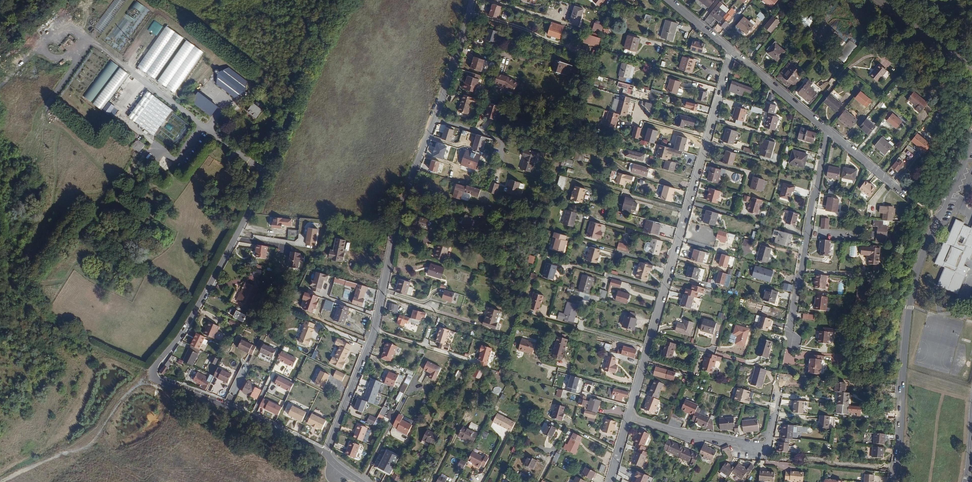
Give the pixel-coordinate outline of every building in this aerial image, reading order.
[(138,1),(128,14),(136,20),(146,7),(138,1)] [(717,4),(710,12),(720,21),(730,8),(721,1),(718,5),(717,4)] [(498,18),(502,6),(492,3),(488,14),(498,18)] [(574,6),(569,22),(578,25),(583,8),(574,6)] [(720,21),(717,24),(724,29),(728,24),(726,22),(734,12),(730,8),(720,21)] [(759,11),(756,15),(759,17),(759,18),(761,21),(765,16),(759,11)] [(809,24),(812,20),(806,15),(802,20),(809,24)] [(743,16),(736,25),(746,34),(753,25),(753,24),(755,22),(751,19),(749,21),(743,16)] [(772,16),(767,22),(774,28),(779,22),(772,16)] [(665,20),(660,37),(674,41),(679,23),(665,20)] [(603,25),(594,22),(592,30),(601,32),(603,25)] [(551,25),(548,35),(559,38),(562,28),(551,25)] [(168,26),(139,67),(156,79),(185,38),(168,26)] [(497,31),(489,28),(485,39),(494,42),(497,31)] [(827,36),(823,39),(827,43),(830,39),(833,42),(839,35),(832,29),(826,35),(827,36)] [(627,34),(624,47),(635,50),(639,38),(627,34)] [(176,93),(205,52),(188,40),(159,81),(176,93)] [(769,45),(766,49),(768,51),(767,53),(777,61),(785,51),(776,44),(777,42),(775,40),(773,42),(770,46),(769,45)] [(850,40),(835,56),(844,63),(858,48),(850,40)] [(706,44),(694,42),(692,50),(704,53),(706,44)] [(473,56),(470,68),(480,71),(484,59),(473,56)] [(682,56),(679,69),(690,72),(694,59),(682,56)] [(113,59),(84,96),(92,103),(121,65),(113,59)] [(555,60),(552,70),(569,76),(572,65),(555,60)] [(734,60),(732,68),(734,69),(736,64),(740,68),(742,66),(734,60)] [(622,62),(618,75),(628,77),(632,65),(622,62)] [(650,72),(652,65),(645,63),(643,71),(650,72)] [(875,71),(870,76),(876,82),(886,70),(878,64),(873,70),(875,71)] [(785,67),(776,77),(788,87),(791,84),(800,73),(792,66),(788,70),(785,67)] [(121,68),(94,104),(102,110),(130,74),(121,68)] [(217,74),(219,74),(218,84),(237,98),(246,94),(246,95),(247,96),(249,96),(250,95),(250,94),(250,93),(249,92),(248,92),(249,82),(230,68),(221,72),(221,71),(220,70),(219,70),(217,70),(217,71),(217,73),(217,74)] [(480,75),(471,72),(469,76),(467,75),(466,79),(465,82),(463,83),(462,87),(463,88),(474,92),(476,86),(480,75)] [(505,76),(497,73),(495,82),(503,85),(512,91),(518,83),(508,77),(507,79),(505,77),(505,76)] [(804,76),(800,73),(791,84),(795,87),(804,76)] [(677,80),(674,79),(669,78),(665,90),(676,93),(678,87),(680,81),(677,80)] [(809,80),(798,93),(809,101),(820,88),(813,82),(812,83),(809,80)] [(729,90),(729,91),(734,92),(741,95),(743,90),(750,92),(752,88),(732,81),(729,90)] [(156,96),(149,91),(129,117),(136,122),(156,96)] [(913,91),(908,98),(917,105),(916,107),(920,110),(927,102),(913,91)] [(192,102),(213,117),(219,108),(199,93),(196,97),(192,102)] [(462,98),(458,111),(467,114),(471,101),(474,102),(476,98),(463,94),(462,98)] [(615,112),(619,114),(625,115),(630,97),(620,94),(615,112)] [(174,110),(156,96),(136,122),(154,136),(174,110)] [(834,98),(827,106),(834,112),(842,104),(834,98)] [(686,101),(684,110),(695,113),(697,106),(695,105),(695,104),(686,101)] [(495,119),(499,105),(488,102),(484,116),(495,119)] [(765,102),(763,109),(773,112),(775,105),(765,102)] [(255,104),(249,112),(259,119),(265,110),(264,110),(260,107),(262,105),(259,103),(258,105),(255,104)] [(736,106),(732,118),(743,121),(746,109),(736,106)] [(763,109),(762,110),(769,112),(765,127),(775,130),(778,117),(773,115),(773,112),(763,109)] [(615,112),(609,111),(605,124),(614,127),(615,123),(616,124),(619,114),(615,112)] [(902,122),(892,113),(886,121),(896,129),(902,122)] [(679,114),(676,125),(683,127),(684,123),(693,125),(695,119),(679,114)] [(852,116),(845,124),(850,128),(857,120),(852,116)] [(117,119),(114,122),(137,139),(140,136),(117,119)] [(865,119),(858,127),(868,135),(875,127),(865,119)] [(634,125),(631,136),(638,138),(641,128),(634,125)] [(657,130),(648,127),(644,140),(654,143),(657,130)] [(726,127),(722,141),(733,144),(736,130),(726,127)] [(451,142),(455,131),(445,128),(442,139),(451,142)] [(806,130),(803,140),(812,142),(815,133),(806,130)] [(487,138),(477,135),(473,149),(482,153),(487,138)] [(687,138),(678,135),(674,148),(683,151),(687,138)] [(881,137),(874,145),(885,154),(888,150),(891,146),(881,137)] [(764,139),(759,154),(770,157),(774,142),(764,139)] [(146,145),(138,140),(132,147),(140,153),(146,145)] [(443,160),(447,147),(438,144),(436,148),(435,148),(434,153),(435,153),(434,157),(443,160)] [(659,144),(656,156),(666,159),(667,159),(671,147),(659,144)] [(461,148),(456,162),(461,164),(462,164),(469,166),(469,167),(472,168),(477,154),(467,150),(466,150),(461,148)] [(525,156),(522,169),(531,172),(537,152),(525,148),(522,155),(525,156)] [(627,149),(625,155),(635,158),(636,152),(627,149)] [(726,150),(723,162),(732,165),(736,153),(726,150)] [(789,163),(801,166),(805,154),(793,150),(789,163)] [(566,158),(564,164),(572,167),(574,160),(566,158)] [(667,159),(666,159),(664,168),(674,171),(677,162),(667,159)] [(898,159),(891,166),(897,171),(904,163),(898,159)] [(440,163),(432,160),(430,170),(437,172),(440,163)] [(826,176),(838,178),(840,167),(828,165),(826,176)] [(710,167),(707,180),(717,182),(719,170),(710,167)] [(843,167),(841,177),(854,179),(856,169),(843,167)] [(618,172),(612,170),(610,177),(616,179),(618,172)] [(618,172),(616,179),(615,182),(623,185),(625,178),(632,179),(632,176),(618,172)] [(560,174),(557,184),(556,189),(563,190),(565,183),(565,182),(565,181),(566,181),(567,177),(560,174)] [(753,176),(750,188),(760,191),(763,179),(753,176)] [(509,188),(508,191),(507,192),(517,195),(519,188),(521,183),(521,182),(512,179),(509,188)] [(868,196),(875,188),(871,184),(871,185),(864,180),(858,188),(868,196)] [(499,184),(491,182),(488,192),(496,194),(499,184)] [(783,183),(779,196),(789,199),(791,191),(793,191),(794,186),(783,183)] [(481,189),(467,185),(466,186),(457,184),(453,196),(460,198),(463,191),(471,193),(471,195),(478,197),(481,189)] [(675,188),(664,185),(661,198),(671,201),(675,188)] [(571,194),(571,197),(582,200),(586,188),(575,186),(573,194),(571,194)] [(708,189),(706,188),(706,191),(707,191),(705,199),(715,202),(718,190),(708,187),(708,189)] [(828,196),(826,209),(836,211),(838,198),(828,196)] [(634,199),(626,197),(625,202),(622,201),(622,204),(624,205),(623,210),(630,212),(631,209),(635,210),(638,204),(633,202),(634,199)] [(760,199),(752,197),(751,200),(750,200),(747,211),(755,213),(760,199)] [(884,213),(883,221),(891,221),(893,207),(885,207),(884,207),(880,207),(879,213),(884,213)] [(576,212),(566,209),(562,223),(572,225),(576,212)] [(718,213),(706,210),(705,214),(707,215),(704,222),(715,225),(718,213)] [(785,222),(794,225),(798,213),(788,210),(785,222)] [(464,218),(462,223),(466,224),(465,226),(469,227),(470,225),(469,224),(472,217),(465,214),(464,218)] [(418,225),(427,227),(428,224),(430,225),(432,220),(421,217),(418,225)] [(292,219),(273,218),(273,228),(282,229),(282,226),(291,227),(292,219)] [(829,219),(821,218),(820,228),(828,229),(829,219)] [(648,219),(644,231),(657,234),(660,223),(648,219)] [(936,263),(945,267),(938,285),(958,294),(970,267),(965,265),(968,258),(971,259),(971,257),(971,227),(971,228),(964,224),(965,222),(956,219),(954,224),(947,242),(945,241),(942,248),(936,263)] [(601,223),(590,220),(586,236),(597,239),(601,223)] [(876,220),(875,227),(877,227),(876,237),(885,238),(886,234),(887,234),(888,229),(887,229),(887,227),(882,226),(883,221),(876,220)] [(319,228),(309,227),(306,244),(315,246),(315,242),(317,242),(319,228)] [(298,238),(298,230),(288,229),(288,237),(298,238)] [(715,240),(726,243),(729,232),(718,230),(715,240)] [(566,235),(554,231),(553,236),(556,237),(553,248),(563,251),(566,240),(565,239),(566,235)] [(791,234),(779,231),(777,237),(775,236),(773,243),(786,246),(787,241),(788,240),(790,240),(791,234)] [(344,252),(346,240),(336,238),(334,250),(330,249),(329,258),(332,258),(331,260),(341,262),(342,260),(344,260),(345,253),(344,252)] [(662,241),(652,238),(649,252),(659,255),(662,241)] [(743,245),(751,247),(752,240),(745,239),(743,245)] [(830,241),(820,240),(819,248),(821,248),(820,256),(829,257),(830,241)] [(434,256),(444,259),(449,245),(437,241),(434,249),(435,250),(434,256)] [(618,243),(616,249),(626,252),(627,246),(618,243)] [(760,244),(756,259),(766,262),(770,247),(760,244)] [(266,260),(268,247),(257,245),(255,258),(266,260)] [(590,246),(587,254),(597,257),(600,249),(590,246)] [(861,247),(860,255),(869,256),(868,265),(873,265),(872,272),(877,272),(880,248),(876,248),(876,246),(870,246),(870,247),(861,247)] [(694,249),(691,260),(702,263),(705,253),(694,249)] [(304,262),(305,256),(300,255),(301,253),(292,252),(290,267),(298,269),(299,261),(304,262)] [(597,257),(587,254),(586,259),(596,262),(597,262),(598,257),(597,257)] [(730,256),(722,254),(718,265),(726,267),(730,256)] [(640,261),(637,268),(646,271),(647,269),(649,269),(651,270),(653,265),(649,264),(649,263),(644,262),(640,261)] [(547,262),(543,276),(553,279),(557,265),(547,262)] [(444,267),(431,263),(427,274),(441,278),(444,267)] [(748,264),(745,275),(763,280),(767,269),(748,264)] [(689,267),(686,277),(697,280),(700,270),(689,267)] [(646,271),(637,268),(635,277),(646,280),(648,273),(646,273),(646,271)] [(255,269),(253,275),(260,277),(262,271),(255,269)] [(328,276),(317,272),(314,280),(311,280),(309,285),(313,286),(312,290),(320,293),(324,280),(327,280),(328,276)] [(725,286),(728,274),(719,272),(716,284),(725,286)] [(580,287),(579,291),(588,293),(589,290),(590,290),(593,277),(584,274),(580,287)] [(825,289),(826,275),(815,274),(814,289),(825,289)] [(399,278),(395,291),(406,295),(406,294),(409,286),(410,282),(399,278)] [(620,289),(623,282),(612,279),(610,285),(620,289)] [(259,288),(246,282),(237,300),(249,307),(259,288)] [(363,307),(365,300),(363,300),(364,296),(358,294),(359,289),(360,289),(361,287),(368,289),(368,288),(358,285),(357,289),(353,304),(363,307)] [(682,294),(683,294),(693,297),(694,298),(696,292),(701,292),(702,288),(693,285),(690,285),(689,288),(689,289),(687,289),(684,288),(682,294)] [(367,292),(368,289),(361,287),(360,289),(359,289),(358,294),(364,296),(366,291),(367,292)] [(767,288),(763,299),(774,302),(777,290),(767,288)] [(454,293),(444,290),(442,299),(452,302),(454,293)] [(601,290),(599,296),(606,298),(608,291),(601,290)] [(616,300),(629,304),(631,294),(619,291),(617,297),(616,300)] [(321,298),(306,292),(304,299),(308,300),(304,309),(313,313),(315,308),(317,308),(321,298)] [(533,292),(529,307),(538,311),(541,303),(544,295),(533,292)] [(591,303),(593,295),(584,293),(582,300),(591,303)] [(461,307),(465,296),(460,294),(456,305),(461,307)] [(683,294),(680,306),(690,309),(693,297),(683,294)] [(828,297),(816,296),(814,310),(826,311),(828,297)] [(334,303),(326,300),(323,309),(331,311),(334,303)] [(568,300),(563,319),(573,322),(578,303),(568,300)] [(750,302),(748,307),(767,312),(768,307),(750,302)] [(390,303),(389,309),(393,310),(393,311),(396,312),(397,305),(390,303)] [(345,321),(349,312),(347,311),(348,308),(339,305),(335,317),(345,321)] [(489,307),(486,319),(495,322),(499,310),(489,307)] [(247,315),(237,311),(234,317),(244,322),(247,315)] [(402,315),(399,324),(405,326),(406,322),(408,323),(409,321),(413,322),(412,324),(414,325),(415,322),(418,324),(419,321),(402,315)] [(635,318),(629,316),(626,315),(623,326),(634,329),(637,319),(635,318)] [(759,316),(756,328),(766,331),(767,326),(768,325),(769,325),(771,320),(770,320),(770,319),(759,316)] [(240,323),(231,319),(229,324),(238,328),(240,323)] [(704,319),(701,331),(714,334),(717,323),(704,319)] [(679,323),(676,331),(689,335),(693,323),(685,320),(684,324),(679,323)] [(299,341),(309,345),(315,329),(314,328),(316,325),(306,321),(304,325),(305,326),(299,341)] [(219,326),(208,322),(203,334),(214,339),(219,326)] [(736,325),(734,334),(738,335),(736,344),(745,347),(750,329),(736,325)] [(451,330),(440,327),(436,341),(441,343),(446,344),(451,330)] [(833,329),(822,328),(822,331),(819,331),(818,343),(829,344),(829,337),(833,337),(833,329)] [(205,337),(196,333),(190,345),(199,349),(205,337)] [(253,355),(257,346),(243,339),(239,348),(253,355)] [(352,346),(338,339),(336,345),(340,347),(335,357),(333,356),(330,362),(343,369),(346,363),(344,362),(352,346)] [(522,339),(519,350),(525,352),(525,353),(533,355),(536,343),(522,339)] [(762,339),(758,356),(767,358),(772,341),(762,339)] [(677,344),(665,341),(664,345),(665,346),(664,351),(662,350),(661,356),(672,359),(677,344)] [(385,346),(381,358),(391,362),(397,346),(387,342),(385,343),(385,345),(385,346)] [(556,350),(553,358),(561,360),(562,357),(563,357),(566,345),(557,342),(555,350),(556,350)] [(448,351),(450,345),(446,344),(441,343),(439,348),(448,351)] [(273,358),(277,350),(265,344),(261,351),(273,358)] [(481,351),(478,360),(487,362),(492,348),(481,345),(480,351),(481,351)] [(620,349),(618,354),(634,358),(636,350),(625,347),(624,350),(620,349)] [(193,365),(199,354),(189,349),(183,360),(193,365)] [(293,367),(297,359),(283,352),(279,359),(293,367)] [(611,352),(605,370),(613,372),(614,371),(617,372),(619,365),(616,364),(619,355),(611,352)] [(723,357),(708,353),(706,357),(705,357),(703,365),(703,366),(702,370),(712,373),(715,366),(716,366),(717,360),(722,361),(723,357)] [(810,359),(809,374),(821,374),(822,361),(824,361),(824,357),(811,356),(810,359)] [(218,365),(220,360),(214,357),(211,362),(218,365)] [(442,368),(427,361),(423,370),(431,374),(429,378),(435,381),(442,368)] [(169,368),(165,366),(160,372),(164,375),(169,368)] [(765,369),(755,366),(750,384),(761,387),(765,369)] [(228,383),(232,374),(219,367),(214,376),(228,383)] [(655,367),(653,374),(658,375),(659,374),(660,374),(660,376),(665,378),(667,370),(655,367)] [(342,382),(345,375),(335,370),(332,377),(342,382)] [(328,379),(329,375),(320,371),(315,383),(325,388),(329,379),(328,379)] [(206,390),(214,376),(210,374),(209,377),(198,372),(194,381),(203,385),(202,388),(206,390)] [(389,372),(386,378),(388,379),(387,381),(386,383),(393,386),(395,382),(393,381),(395,375),(389,372)] [(294,384),(279,376),(275,384),(290,391),(294,384)] [(580,378),(571,376),(566,391),(576,394),(580,378)] [(371,378),(363,400),(367,402),(374,404),(382,382),(371,378)] [(648,391),(646,395),(649,396),(658,399),(659,396),(658,395),(663,383),(655,380),(650,391),(648,391)] [(262,390),(248,382),(242,392),(257,399),(262,390)] [(835,392),(839,392),(845,393),(846,383),(836,383),(835,392)] [(620,389),(611,387),(610,393),(617,395),(616,399),(622,401),(623,397),(628,398),(629,393),(620,390),(620,389)] [(752,392),(743,389),(740,401),(744,403),(749,404),(752,392)] [(285,403),(289,394),(278,390),(274,399),(285,403)] [(839,392),(838,405),(849,406),(850,393),(845,393),(839,392)] [(602,401),(582,396),(580,405),(587,407),(586,410),(599,413),(602,401)] [(658,399),(649,396),(644,410),(655,414),(661,401),(658,399)] [(266,409),(270,401),(264,398),(260,406),(266,409)] [(363,400),(358,399),(354,409),(363,413),(367,402),(363,400)] [(685,399),(681,409),(690,412),(689,414),(694,415),(698,406),(698,405),(685,399)] [(278,415),(282,407),(270,401),(266,409),(278,415)] [(803,415),(803,401),(793,401),(792,414),(803,415)] [(555,404),(551,418),(560,421),(560,420),(561,420),(563,414),(562,413),(564,406),(555,404)] [(302,422),(307,412),(293,405),(288,415),(302,422)] [(849,406),(838,405),(837,415),(848,416),(849,406)] [(380,414),(384,416),(388,408),(384,406),(380,414)] [(694,415),(692,420),(695,421),(699,413),(701,408),(698,406),(694,415)] [(587,420),(592,421),(592,417),(595,418),(596,413),(581,410),(580,414),(587,416),(587,420)] [(511,420),(497,413),(493,422),(507,428),(511,420)] [(706,427),(713,430),(713,429),(712,424),(712,420),(714,416),(712,415),(711,419),(710,419),(710,418),(704,415),(699,413),(695,421),(695,422),(702,425),(701,426),(706,428),(706,427)] [(327,421),(312,414),(308,423),(313,425),(312,426),(317,428),(318,427),(323,429),(327,421)] [(404,416),(399,414),(394,426),(398,428),(403,419),(404,416)] [(370,415),(366,422),(374,425),(377,418),(370,415)] [(829,416),(819,415),(818,428),(828,429),(829,416)] [(719,423),(719,429),(720,430),(734,429),(735,432),(738,432),(738,424),(734,425),(733,417),(718,419),(719,423)] [(413,424),(403,419),(398,428),(397,430),(408,435),(413,424)] [(615,422),(606,419),(602,432),(611,435),(613,430),(614,427),(615,427),(616,423),(615,422)] [(757,419),(741,421),(743,432),(751,431),(751,430),(759,429),(757,419)] [(540,431),(544,434),(548,424),(544,422),(540,431)] [(358,424),(353,438),(362,441),(367,428),(358,424)] [(548,424),(544,434),(545,434),(551,438),(556,428),(548,424)] [(792,425),(782,424),(781,433),(780,434),(780,438),(781,438),(788,439),(791,439),(792,425)] [(463,428),(458,437),(472,445),(477,436),(463,428)] [(428,430),(423,439),(434,445),(439,435),(428,430)] [(636,444),(635,447),(645,451),(646,448),(644,447),(649,434),(640,430),(634,443),(636,444)] [(883,434),(872,433),(871,443),(882,444),(883,434)] [(565,444),(563,448),(576,454),(577,451),(576,450),(579,443),(571,438),(567,445),(565,444)] [(779,443),(778,452),(787,453),(788,439),(781,438),(780,443),(779,443)] [(676,443),(667,439),(663,449),(667,451),(679,456),(683,447),(683,446),(679,444),(679,445),(676,444),(676,443)] [(350,441),(345,454),(354,458),(359,445),(350,441)] [(703,443),(699,452),(704,454),(703,457),(712,461),(716,451),(707,446),(708,445),(703,443)] [(679,456),(679,457),(695,464),(699,454),(690,451),(687,450),(687,449),(683,447),(679,456)] [(881,448),(871,447),(870,457),(880,458),(881,448)] [(391,474),(400,456),(388,450),(379,468),(391,474)] [(636,452),(632,464),(641,468),(646,457),(636,452)] [(472,453),(467,462),(475,465),(475,466),(479,468),(480,466),(484,467),(488,458),(485,457),(484,458),(472,453)] [(529,456),(525,465),(534,470),(538,461),(529,456)] [(435,465),(428,461),(425,467),(428,468),(427,470),(431,472),(435,465)] [(724,461),(718,470),(728,476),(731,472),(734,468),(724,461)] [(734,468),(731,472),(742,479),(748,470),(737,463),(734,468)] [(595,476),(597,473),(585,467),(581,475),(591,480),(594,476),(595,476)] [(637,471),(635,476),(636,477),(638,478),(636,481),(646,481),(649,476),(646,475),(637,471)] [(774,473),(760,471),(759,480),(773,481),(774,473)] [(785,472),(785,480),(802,481),(803,473),(798,472),(798,474),(795,473),(795,472),(790,471),(790,473),(785,472)] [(520,472),(518,476),(526,480),(528,476),(520,472)]
